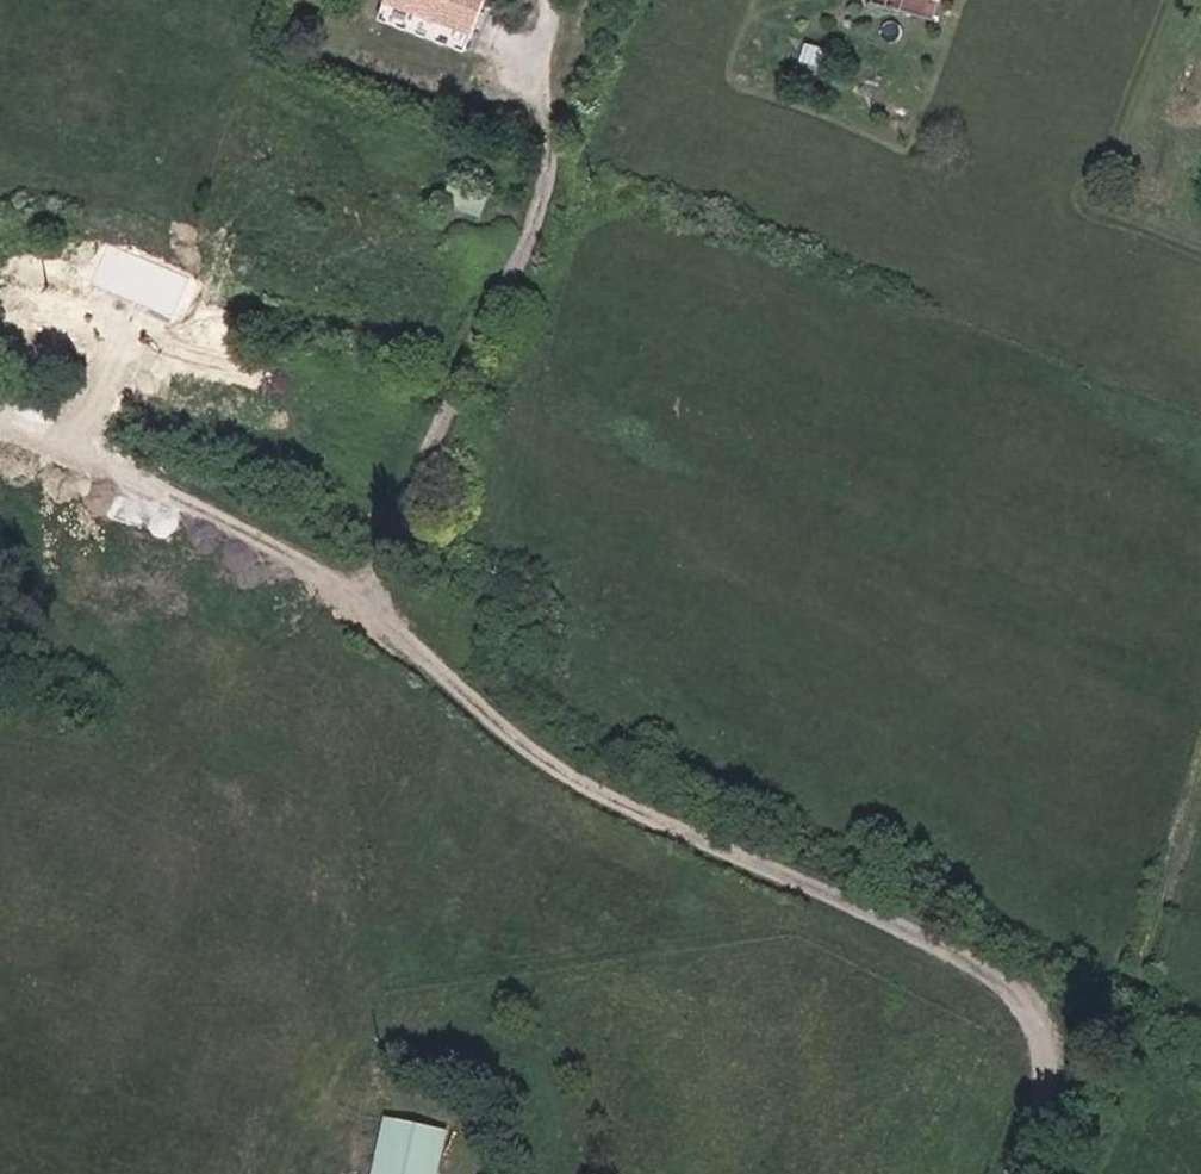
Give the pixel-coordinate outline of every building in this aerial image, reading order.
[(493,0),(398,0),(391,26),(480,49),(493,0)] [(43,260),(138,306),(157,268),(63,224),(43,260)] [(382,1173),(441,1173),(445,1147),(389,1136),(382,1173)]
